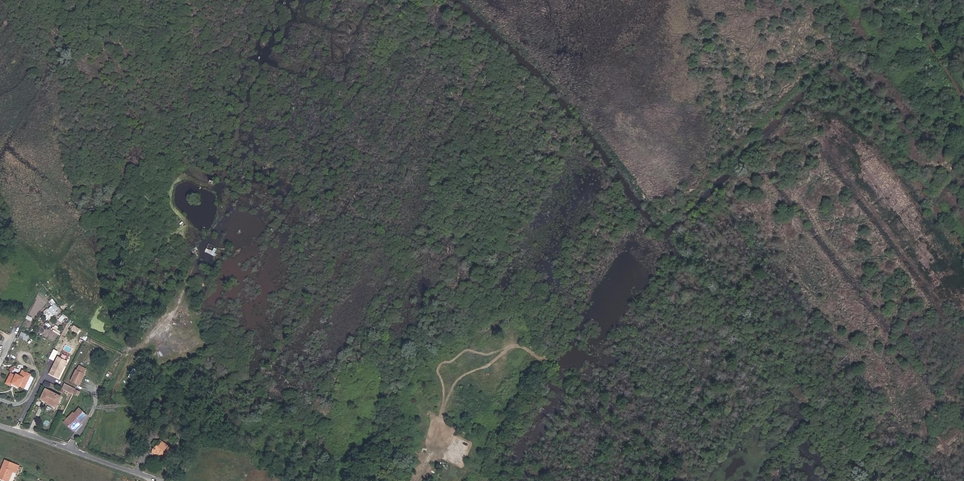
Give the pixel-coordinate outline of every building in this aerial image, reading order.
[(43,312),(48,318),(60,309),(56,303),(43,312)] [(30,336),(22,332),(19,337),(27,341),(30,336)] [(59,378),(68,361),(59,356),(50,374),(59,378)] [(85,373),(77,370),(72,380),(79,384),(85,373)] [(33,374),(28,372),(25,378),(21,375),(18,374),(17,376),(13,374),(8,385),(13,387),(14,383),(22,387),(26,389),(33,374)] [(76,388),(66,382),(63,389),(73,394),(76,389),(76,388)] [(57,408),(63,397),(47,389),(41,400),(57,408)] [(64,421),(71,428),(79,421),(80,422),(86,416),(78,409),(72,414),(71,413),(64,421)] [(79,421),(71,428),(73,431),(81,423),(80,422),(79,421)] [(165,461),(174,450),(160,440),(152,452),(156,454),(156,453),(162,457),(161,458),(165,461)] [(0,474),(11,477),(13,471),(17,473),(19,467),(6,461),(0,474)]
